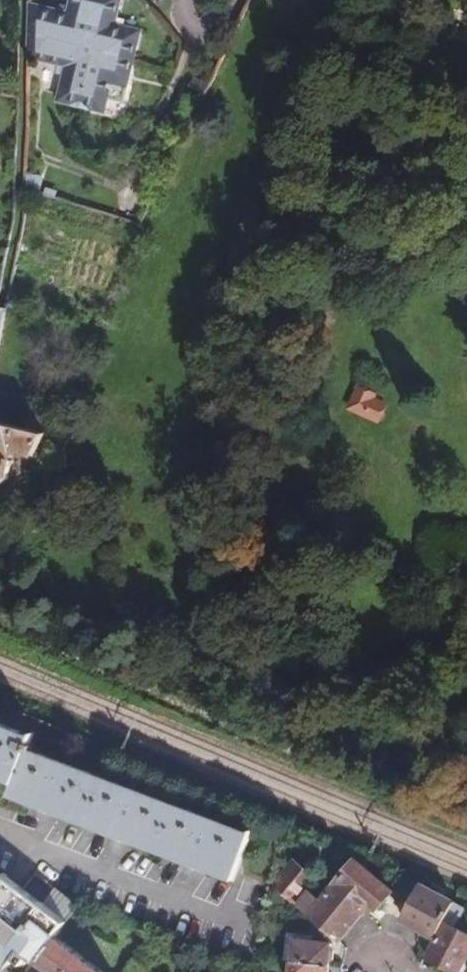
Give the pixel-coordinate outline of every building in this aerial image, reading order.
[(55,5),(31,3),(30,36),(54,41),(55,5)] [(131,78),(135,57),(54,41),(30,36),(30,57),(131,78)] [(25,161),(24,188),(45,193),(50,174),(42,165),(25,161)] [(349,412),(383,422),(391,396),(357,385),(349,412)] [(0,395),(0,425),(47,435),(51,418),(35,416),(38,404),(0,395)] [(47,435),(0,425),(0,483),(3,484),(8,482),(10,478),(12,478),(12,476),(33,480),(38,455),(47,435)] [(0,725),(0,777),(18,783),(13,795),(235,878),(252,830),(31,749),(34,738),(0,725)] [(293,858),(273,881),(294,899),(313,876),(293,858)] [(310,912),(342,939),(372,903),(380,909),(394,891),(356,858),(321,900),(310,912)] [(6,913),(30,931),(48,908),(46,907),(6,875),(2,881),(0,883),(0,920),(6,913)] [(411,907),(423,884),(410,876),(397,899),(411,907)] [(457,898),(425,881),(423,884),(411,907),(405,919),(436,936),(457,898)] [(310,912),(321,900),(308,889),(297,902),(310,912)] [(70,924),(81,909),(59,891),(46,907),(48,908),(70,924)] [(48,908),(30,931),(6,913),(0,920),(0,971),(32,971),(42,960),(60,937),(70,924),(48,908)] [(448,923),(431,955),(460,971),(466,958),(466,933),(448,923)] [(293,958),(333,963),(336,945),(320,943),(320,937),(289,934),(286,958),(293,958)] [(60,937),(42,960),(56,971),(105,971),(60,937)] [(333,963),(293,958),(291,971),(333,971),(333,963)]
